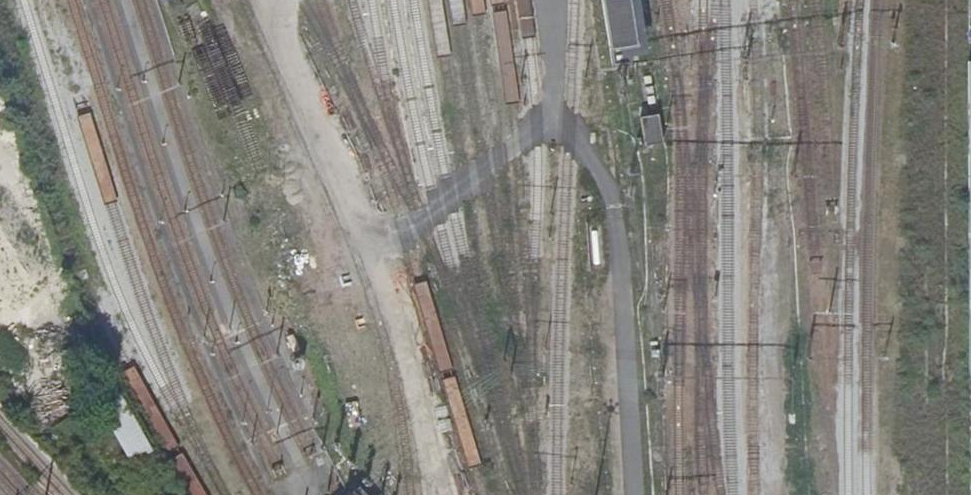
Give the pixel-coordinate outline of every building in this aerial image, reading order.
[(632,67),(634,56),(649,55),(643,0),(602,0),(613,68),(632,67)] [(657,115),(640,118),(645,148),(662,145),(657,115)] [(98,406),(123,463),(145,453),(120,396),(98,406)]
